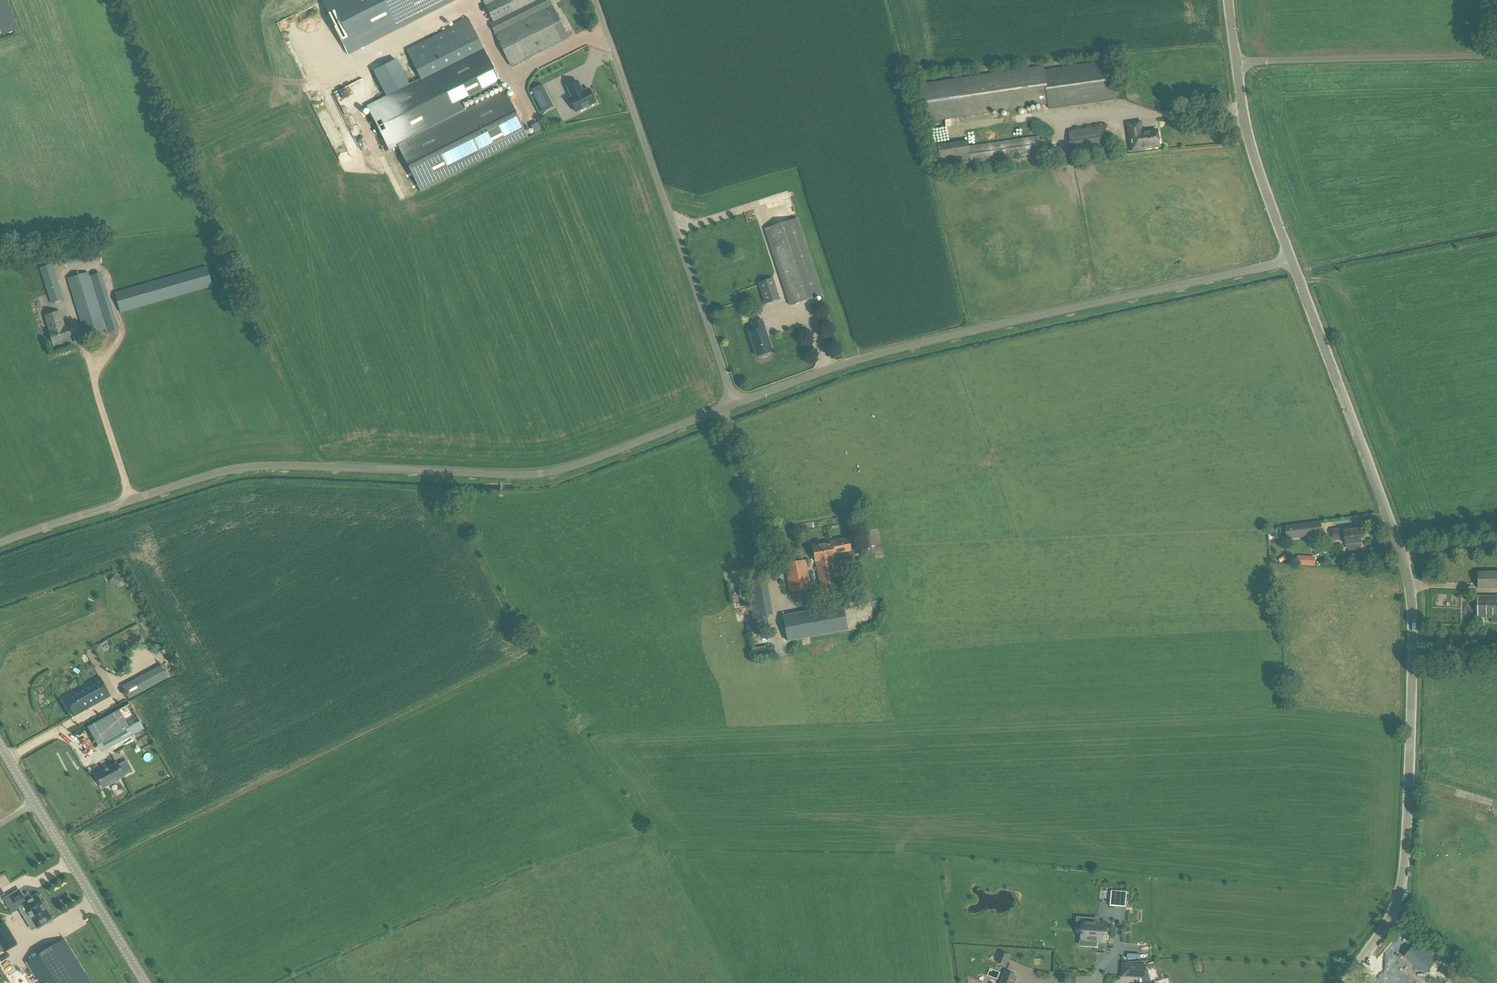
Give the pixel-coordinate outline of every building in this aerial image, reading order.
[(18,31),(6,0),(0,0),(0,38),(18,31)] [(321,2),(334,27),(348,55),(387,35),(457,0),(324,0),(321,2)] [(494,23),(490,24),(512,68),(570,39),(554,6),(550,0),(483,0),(494,23)] [(483,48),(468,18),(453,25),(454,27),(407,51),(421,79),(483,48)] [(498,77),(483,48),(421,79),(369,106),(390,149),(398,145),(466,111),(459,97),(498,77)] [(377,49),(370,52),(374,63),(381,60),(377,49)] [(409,85),(396,60),(374,71),(374,72),(384,92),(386,96),(409,85)] [(1044,67),(919,85),(925,123),(1050,105),(1051,110),(1116,100),(1111,62),(1045,71),(1044,67)] [(576,112),(596,103),(589,89),(583,92),(577,82),(567,87),(572,98),(570,99),(576,112)] [(528,137),(505,91),(466,111),(398,145),(421,191),(528,137)] [(534,98),(538,107),(550,101),(545,92),(534,98)] [(1142,123),(1128,125),(1132,153),(1146,151),(1146,150),(1161,148),(1159,131),(1144,133),(1142,123)] [(1107,128),(1070,133),(1073,154),(1110,148),(1107,128)] [(1052,135),(969,147),(971,163),(1055,152),(1052,135)] [(968,142),(939,146),(943,167),(971,163),(969,147),(968,142)] [(800,219),(767,229),(791,305),(824,295),(800,219)] [(53,264),(41,269),(52,305),(65,301),(53,264)] [(208,267),(116,293),(121,313),(214,287),(208,267)] [(89,273),(69,279),(86,336),(106,330),(102,317),(89,273)] [(761,295),(769,292),(772,302),(780,300),(773,280),(758,285),(761,295)] [(61,313),(46,317),(51,331),(50,331),(55,348),(77,341),(72,324),(65,326),(61,313)] [(106,330),(107,334),(117,331),(112,314),(102,317),(106,330)] [(754,331),(749,332),(757,357),(772,352),(767,338),(769,338),(763,320),(752,324),(754,331)] [(1321,521),(1286,526),(1288,537),(1314,534),(1313,522),(1320,521),(1320,522),(1321,521)] [(1348,528),(1333,530),(1335,540),(1346,538),(1347,545),(1353,544),(1354,547),(1356,549),(1360,548),(1362,546),(1361,543),(1363,543),(1362,538),(1364,538),(1365,536),(1364,531),(1363,530),(1361,530),(1361,529),(1348,531),(1348,528)] [(832,545),(813,548),(816,562),(817,562),(821,587),(839,584),(834,559),(835,559),(834,555),(851,552),(849,539),(831,542),(832,545)] [(863,554),(852,556),(860,605),(871,603),(863,554)] [(1298,558),(1298,566),(1307,566),(1308,559),(1298,558)] [(806,561),(787,565),(792,593),(812,590),(806,561)] [(1479,572),(1479,589),(1496,589),(1496,572),(1479,572)] [(767,580),(746,583),(753,619),(773,615),(767,580)] [(1479,618),(1496,618),(1496,596),(1479,596),(1479,618)] [(844,605),(783,616),(787,643),(849,631),(844,605)] [(765,620),(755,622),(756,634),(767,631),(765,620)] [(100,678),(64,698),(75,718),(111,698),(100,678)] [(140,692),(134,680),(122,687),(129,698),(140,692)] [(145,715),(157,709),(149,690),(137,695),(145,715)] [(130,728),(120,710),(88,728),(98,746),(130,728)] [(124,774),(132,770),(127,761),(119,765),(118,763),(96,775),(103,788),(125,776),(124,774)] [(13,913),(20,909),(32,929),(36,927),(37,928),(52,920),(37,896),(31,900),(29,895),(24,898),(20,891),(5,900),(13,913)] [(0,931),(0,946),(3,952),(19,943),(6,922),(0,926),(0,931)] [(1109,944),(1110,933),(1107,933),(1108,928),(1099,927),(1099,929),(1085,928),(1084,944),(1098,945),(1098,946),(1106,947),(1107,944),(1109,944)] [(28,965),(39,982),(90,982),(66,942),(28,965)] [(1416,943),(1405,956),(1426,973),(1437,960),(1416,943)] [(1149,978),(1150,964),(1124,963),(1124,976),(1149,978)] [(1006,972),(1001,982),(1014,982),(1017,977),(1006,972)]
